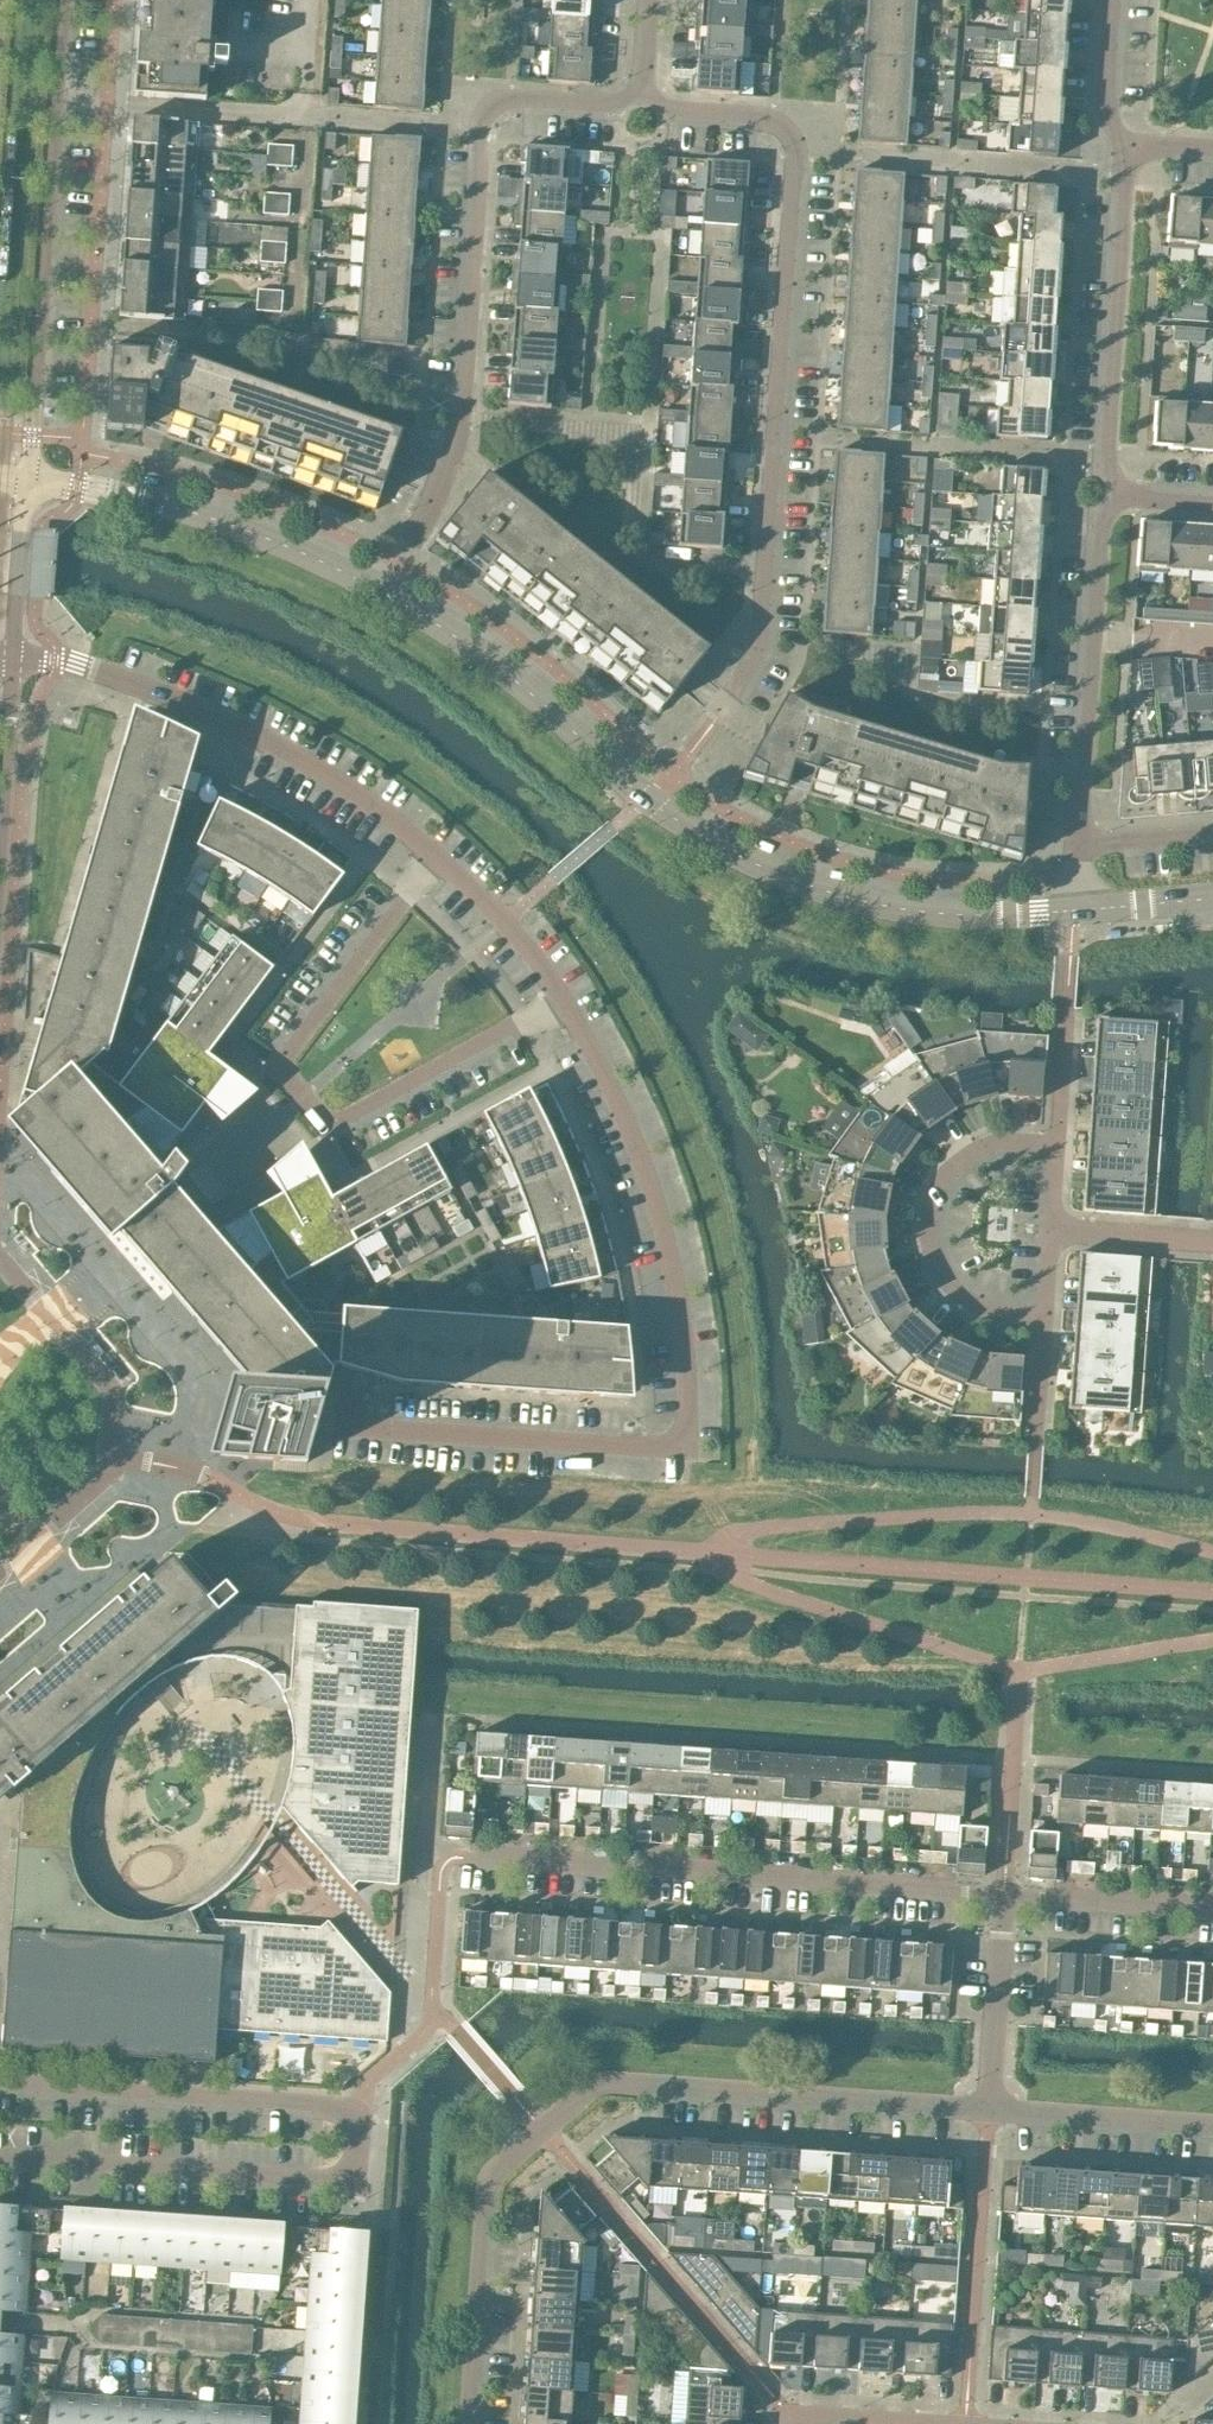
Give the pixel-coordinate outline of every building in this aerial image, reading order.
[(212,0),(141,0),(134,96),(205,101),(208,63),(227,64),(228,52),(209,51),(212,0)] [(595,0),(552,0),(551,11),(536,10),(535,22),(550,23),(551,17),(599,20),(600,5),(594,5),(595,0)] [(745,0),(702,0),(701,12),(695,12),(694,27),(743,30),(743,24),(745,0)] [(916,0),(868,0),(867,14),(915,17),(916,0)] [(1067,0),(1017,0),(1016,14),(1066,17),(1067,0)] [(344,18),(345,2),(334,1),(333,17),(344,18)] [(427,32),(428,8),(380,4),(378,30),(427,33),(427,32)] [(535,22),(536,10),(521,9),(520,20),(535,22)] [(913,43),(915,17),(867,14),(865,39),(913,43)] [(1064,45),(1066,17),(1016,14),(1024,15),(1022,41),(1014,41),(1064,45)] [(598,35),(599,20),(551,17),(550,23),(548,49),(591,52),(592,35),(598,35)] [(757,37),(758,26),(743,24),(743,30),(694,27),(693,42),(699,42),(698,59),(740,62),(742,36),(757,37)] [(757,37),(772,38),(773,27),(758,26),(757,37)] [(963,38),(984,39),(985,29),(964,27),(963,38)] [(945,45),(956,46),(957,29),(947,29),(945,45)] [(425,59),(427,33),(378,30),(378,32),(379,32),(377,56),(425,59)] [(331,52),(341,53),(342,37),(332,36),(331,52)] [(983,50),(984,39),(963,38),(963,49),(983,50)] [(912,69),(913,43),(865,39),(863,63),(863,65),(912,69)] [(1062,73),(1064,45),(1014,41),(1012,69),(1062,73)] [(955,61),(956,46),(945,45),(944,61),(955,61)] [(533,59),(534,48),(518,46),(518,58),(533,59)] [(590,71),(591,52),(548,49),(546,82),(594,85),(595,71),(590,71)] [(340,69),(341,53),(331,52),(329,68),(340,69)] [(423,85),(425,59),(377,56),(375,80),(375,81),(423,85)] [(738,96),(740,62),(698,59),(696,76),(691,76),(689,92),(738,96)] [(769,76),(770,65),(755,63),(754,75),(769,76)] [(911,70),(912,69),(863,65),(861,91),(909,94),(911,70)] [(1060,101),(1062,73),(1012,69),(1012,70),(1020,70),(1018,97),(1060,101)] [(942,96),(952,97),(953,81),(943,80),(942,96)] [(423,86),(423,85),(375,81),(373,108),(421,111),(423,86)] [(959,93),(980,95),(981,84),(960,83),(959,93)] [(327,105),(337,105),(338,89),(328,89),(327,105)] [(907,118),(909,94),(861,91),(859,116),(908,120),(908,118),(907,118)] [(979,105),(980,95),(959,93),(959,104),(979,105)] [(951,113),(952,97),(942,96),(941,112),(951,113)] [(1058,128),(1060,101),(1018,97),(1016,125),(1008,124),(1008,125),(1058,128)] [(906,146),(908,120),(859,116),(859,117),(858,142),(906,146)] [(131,145),(197,150),(199,123),(132,119),(131,137),(132,137),(131,143),(131,145)] [(1056,157),(1058,128),(1008,125),(1006,154),(1056,157)] [(938,148),(948,149),(950,133),(939,132),(938,148)] [(335,134),(331,133),(325,133),(324,149),(334,150),(335,134)] [(417,164),(419,140),(371,136),(369,163),(418,166),(418,165),(417,165),(417,164)] [(955,150),(976,152),(977,141),(956,140),(955,150)] [(195,173),(197,150),(131,145),(130,146),(131,146),(131,148),(132,148),(131,166),(130,166),(130,167),(129,167),(129,168),(195,173)] [(267,155),(292,157),(293,146),(268,145),(267,155)] [(524,180),(566,183),(569,150),(520,147),(519,163),(525,163),(524,180)] [(612,165),(612,164),(613,153),(598,152),(597,164),(612,165)] [(291,167),(292,157),(267,155),(266,166),(291,167)] [(675,170),(676,158),(661,157),(660,169),(675,170)] [(753,180),(754,164),(706,160),(703,193),(746,197),(747,179),(753,180)] [(416,192),(418,166),(369,163),(369,164),(367,188),(416,192)] [(194,198),(195,173),(129,168),(128,186),(127,193),(194,198)] [(321,185),(332,186),(333,170),(322,169),(321,185)] [(902,201),(904,174),(856,170),(854,195),(853,195),(853,198),(902,201)] [(945,193),(946,177),(936,176),(935,192),(945,193)] [(973,189),(974,179),(953,178),(953,188),(973,189)] [(564,215),(566,183),(524,180),(522,197),(517,197),(516,212),(564,215)] [(330,202),(332,186),(321,185),(320,201),(330,202)] [(1010,214),(1061,218),(1061,216),(1052,216),(1054,188),(1012,185),(1010,214)] [(414,217),(416,192),(367,188),(366,212),(365,212),(365,214),(414,217)] [(192,221),(194,198),(127,193),(125,216),(192,221)] [(263,203),(289,205),(289,195),(264,193),(263,203)] [(745,214),(746,197),(703,193),(701,225),(749,229),(750,214),(745,214)] [(902,202),(902,201),(853,198),(851,223),(900,227),(901,202),(902,202)] [(1194,250),(1198,201),(1171,199),(1171,205),(1167,248),(1194,250)] [(1198,201),(1194,250),(1196,250),(1196,244),(1212,245),(1212,202),(1198,201)] [(288,216),(289,205),(263,203),(263,214),(288,216)] [(593,223),(594,212),(579,211),(578,222),(593,223)] [(562,247),(564,215),(516,212),(514,227),(520,227),(519,244),(562,247)] [(593,223),(608,225),(609,213),(594,212),(593,223)] [(932,229),(943,230),(944,213),(933,212),(932,229)] [(414,219),(414,217),(365,214),(363,239),(412,243),(413,219),(414,219)] [(1059,246),(1061,218),(1010,214),(1010,216),(1019,216),(1017,243),(1059,246)] [(190,247),(192,221),(125,216),(124,233),(125,233),(125,239),(124,239),(124,242),(190,247)] [(671,229),(672,217),(657,216),(656,228),(671,229)] [(686,230),(687,218),(672,217),(671,229),(686,230)] [(310,235),(321,236),(322,220),(311,220),(310,235)] [(898,250),(900,227),(851,223),(849,249),(898,252),(898,250)] [(748,244),(749,229),(701,225),(699,257),(741,260),(743,243),(748,244)] [(949,238),(969,239),(970,228),(950,227),(949,238)] [(942,245),(943,230),(932,229),(931,244),(942,245)] [(320,252),(321,236),(310,235),(309,252),(320,252)] [(969,250),(969,239),(949,238),(948,248),(969,250)] [(410,267),(412,243),(363,239),(361,265),(410,268),(410,267)] [(260,252),(285,254),(286,243),(261,241),(260,252)] [(188,269),(190,247),(124,242),(124,243),(125,243),(125,244),(124,262),(123,262),(123,264),(122,264),(122,265),(188,269)] [(1057,273),(1059,246),(1017,243),(1015,270),(1057,273)] [(559,279),(560,273),(562,247),(519,244),(518,261),(512,261),(511,276),(559,279)] [(896,278),(898,252),(849,249),(849,250),(850,250),(848,274),(896,278)] [(284,264),(285,254),(260,252),(259,262),(284,264)] [(740,277),(741,260),(699,257),(697,283),(682,282),(681,294),(696,295),(696,289),(745,293),(746,278),(740,277)] [(939,280),(940,264),(930,263),(929,279),(939,280)] [(187,295),(188,269),(122,265),(122,268),(123,268),(122,279),(121,279),(120,290),(187,295)] [(408,294),(410,268),(361,265),(361,267),(362,267),(360,290),(408,294)] [(1055,301),(1057,273),(1015,270),(1013,298),(1055,301)] [(314,287),(324,288),(325,272),(315,271),(314,287)] [(574,286),(574,275),(560,273),(559,279),(511,276),(510,291),(516,291),(514,308),(557,311),(559,285),(574,286)] [(895,303),(896,278),(848,274),(846,300),(895,303)] [(574,286),(589,287),(589,276),(574,275),(574,286)] [(681,294),(682,282),(667,281),(666,293),(681,294)] [(945,293),(965,295),(966,284),(946,282),(945,293)] [(323,304),(324,288),(314,287),(313,303),(323,304)] [(744,308),(745,293),(696,289),(696,295),(694,321),(737,324),(738,307),(744,308)] [(185,322),(187,295),(120,290),(119,301),(120,301),(119,313),(118,317),(185,322)] [(256,300),(282,302),(283,291),(257,290),(256,300)] [(407,319),(408,294),(360,290),(358,315),(358,316),(407,319)] [(965,305),(965,295),(945,293),(945,296),(944,304),(965,305)] [(945,296),(941,296),(928,295),(928,305),(944,307),(944,304),(945,296)] [(1053,329),(1055,301),(1013,298),(1011,325),(1003,324),(1003,325),(1053,329)] [(281,312),(282,302),(256,300),(256,311),(281,312)] [(893,329),(895,303),(846,300),(844,325),(893,329)] [(1189,321),(1190,306),(1175,305),(1174,319),(1171,319),(1189,321)] [(1190,306),(1189,321),(1207,322),(1207,321),(1205,321),(1206,307),(1190,306)] [(555,337),(557,311),(514,308),(513,325),(507,325),(506,340),(555,343),(555,337)] [(925,331),(935,332),(937,316),(926,315),(925,331)] [(406,321),(407,319),(358,316),(356,343),(404,346),(406,321)] [(736,341),(737,324),(694,321),(692,347),(678,346),(677,358),(691,359),(692,353),(740,357),(741,342),(736,341)] [(320,340),(322,324),(311,323),(310,340),(320,340)] [(891,354),(893,329),(844,325),(843,349),(842,349),(842,351),(891,354)] [(1051,356),(1053,329),(1003,325),(1001,353),(1051,356)] [(1188,342),(1189,328),(1171,326),(1171,327),(1173,327),(1172,341),(1188,342)] [(1189,328),(1188,342),(1203,343),(1204,329),(1207,329),(1189,328)] [(934,348),(935,332),(925,331),(924,347),(934,348)] [(569,350),(570,338),(555,337),(555,343),(506,340),(505,355),(511,355),(510,372),(552,375),(554,349),(569,350)] [(569,350),(584,351),(585,340),(570,338),(569,350)] [(941,349),(962,350),(962,339),(942,338),(941,349)] [(112,345),(106,427),(143,430),(143,419),(166,427),(163,437),(375,510),(390,468),(402,433),(172,353),(173,351),(161,347),(158,353),(148,350),(149,348),(112,345)] [(677,358),(678,346),(662,345),(662,357),(677,358)] [(961,361),(962,350),(941,349),(940,359),(961,361)] [(891,355),(891,354),(842,351),(840,377),(889,380),(890,355),(891,355)] [(739,372),(740,357),(692,353),(691,359),(690,385),(732,389),(733,372),(739,372)] [(1049,384),(1051,356),(1001,353),(999,380),(1049,384)] [(401,375),(402,360),(388,360),(387,374),(401,375)] [(921,382),(932,383),(933,367),(922,366),(921,382)] [(550,408),(552,375),(510,372),(508,389),(503,389),(502,405),(550,408)] [(887,404),(889,380),(840,377),(838,402),(887,406),(887,404)] [(1047,412),(1049,384),(999,380),(999,381),(1007,382),(1006,408),(997,408),(1047,412)] [(931,399),(932,383),(921,382),(920,398),(931,399)] [(731,406),(732,389),(690,385),(688,412),(673,410),(672,422),(687,423),(687,417),(736,421),(737,406),(731,406)] [(937,404),(958,405),(958,395),(938,393),(937,404)] [(1180,448),(1184,399),(1157,397),(1154,440),(1154,446),(1180,448)] [(580,411),(581,399),(565,398),(565,410),(580,411)] [(1206,450),(1209,406),(1185,405),(1185,399),(1184,399),(1180,448),(1206,450)] [(885,432),(887,406),(838,402),(838,403),(839,403),(837,428),(885,432)] [(983,409),(980,439),(995,440),(995,437),(1045,441),(1047,412),(997,408),(997,410),(983,409)] [(672,422),(673,410),(658,409),(657,421),(672,422)] [(735,436),(736,421),(687,417),(687,423),(685,449),(728,453),(729,436),(735,436)] [(917,434),(928,435),(929,419),(919,418),(917,434)] [(935,436),(955,438),(956,427),(936,426),(935,436)] [(683,475),(668,474),(668,486),(682,487),(683,481),(731,485),(732,470),(726,470),(728,453),(685,449),(683,475)] [(882,481),(884,455),(836,451),(834,476),(833,476),(833,478),(882,481)] [(925,474),(926,458),(916,457),(915,473),(925,474)] [(953,471),(953,461),(933,459),(932,470),(953,471)] [(1043,470),(1002,467),(1001,467),(999,497),(1041,499),(1043,470)] [(652,485),(668,486),(668,474),(653,473),(652,485)] [(686,679),(709,650),(487,474),(436,538),(465,561),(472,553),(488,566),(482,574),(658,714),(686,679)] [(882,483),(882,481),(833,478),(831,503),(880,507),(881,483),(882,483)] [(730,500),(731,485),(683,481),(682,487),(680,513),(723,517),(724,499),(730,500)] [(912,509),(923,510),(924,494),(913,493),(912,509)] [(1039,527),(1041,499),(999,497),(991,496),(989,524),(1039,527)] [(878,531),(880,507),(831,503),(829,529),(878,532),(878,531)] [(921,526),(923,510),(912,509),(911,525),(921,526)] [(929,519),(949,521),(950,510),(930,509),(929,519)] [(722,534),(723,517),(680,513),(678,547),(726,550),(728,534),(722,534)] [(948,531),(949,521),(929,519),(928,530),(948,531)] [(1164,574),(1167,525),(1141,523),(1137,572),(1164,574)] [(1037,555),(1039,527),(989,524),(987,552),(1037,555)] [(1190,570),(1193,527),(1167,525),(1164,574),(1165,574),(1166,568),(1190,570)] [(1193,527),(1190,570),(1212,572),(1212,528),(1193,527)] [(877,558),(878,532),(829,529),(829,531),(830,531),(828,553),(828,555),(877,558)] [(648,544),(663,546),(664,534),(649,533),(648,544)] [(928,536),(922,535),(911,535),(911,545),(927,547),(928,536)] [(1035,583),(1037,555),(987,552),(987,553),(995,553),(993,580),(1035,583)] [(876,560),(877,558),(828,555),(826,580),(874,584),(876,560)] [(925,575),(945,576),(946,565),(926,564),(925,575)] [(907,586),(917,586),(918,571),(908,570),(907,586)] [(944,587),(945,576),(925,575),(924,585),(944,587)] [(872,608),(874,584),(826,580),(824,606),(873,609),(873,608),(872,608)] [(1033,610),(1035,583),(993,580),(991,608),(1033,610)] [(916,603),(917,586),(907,586),(906,602),(916,603)] [(871,636),(873,609),(824,606),(824,607),(823,633),(871,636)] [(1031,638),(1033,610),(991,608),(979,607),(977,634),(989,635),(1031,638)] [(1161,621),(1161,609),(1142,608),(1141,620),(1161,621)] [(1186,623),(1187,611),(1161,609),(1161,621),(1186,623)] [(1212,625),(1212,613),(1187,611),(1186,623),(1212,625)] [(921,630),(941,632),(942,621),(922,620),(921,630)] [(903,638),(913,639),(915,623),(904,622),(903,638)] [(940,642),(941,632),(921,630),(920,641),(940,642)] [(1029,666),(1031,638),(989,635),(987,662),(979,661),(979,662),(1029,666)] [(1153,659),(1156,688),(1171,687),(1169,657),(1153,659)] [(1140,690),(1156,688),(1153,659),(1138,660),(1140,690)] [(934,675),(935,661),(923,660),(922,674),(934,675)] [(1027,695),(1029,666),(979,662),(977,691),(1027,695)] [(1212,693),(1212,691),(1211,663),(1195,664),(1198,694),(1212,693)] [(917,690),(937,692),(938,681),(917,680),(917,690)] [(807,794),(1021,858),(1028,768),(1000,766),(810,709),(787,695),(742,775),(786,788),(789,778),(810,784),(807,794)] [(199,739),(130,719),(107,800),(105,828),(99,826),(97,832),(95,860),(90,859),(88,865),(86,893),(80,892),(78,898),(76,926),(71,924),(69,931),(67,959),(61,958),(57,973),(52,971),(46,989),(47,1006),(42,1004),(37,1022),(42,1023),(16,1114),(9,1120),(117,1246),(125,1239),(131,1246),(243,1375),(233,1409),(220,1456),(242,1458),(247,1458),(247,1459),(264,1460),(306,1463),(335,1364),(402,1383),(604,1397),(605,1388),(623,1389),(627,1327),(565,1323),(556,1323),(556,1335),(550,1335),(551,1330),(412,1320),(413,1312),(402,1313),(392,1316),(381,1317),(370,1316),(360,1312),(351,1308),(342,1307),(342,1314),(306,1312),(282,1284),(353,1245),(353,1244),(354,1243),(331,1202),(334,1201),(319,1173),(213,1232),(183,1198),(170,1183),(181,1173),(185,1170),(187,1168),(170,1149),(229,1071),(204,1051),(202,1052),(165,1025),(119,1085),(85,1059),(102,1044),(110,1046),(112,1036),(112,1027),(113,1012),(118,998),(125,989),(130,978),(123,976),(170,811),(165,809),(167,803),(179,807),(181,798),(182,798),(199,739)] [(1212,792),(1212,741),(1189,743),(1194,800),(1202,798),(1210,793),(1209,792),(1212,792)] [(1185,799),(1194,800),(1189,743),(1161,746),(1165,796),(1177,795),(1185,799)] [(1153,797),(1165,796),(1161,746),(1131,748),(1134,779),(1133,779),(1134,788),(1130,789),(1127,793),(1128,798),(1130,802),(1133,805),(1140,804),(1147,802),(1152,797),(1153,797)] [(220,860),(245,813),(232,806),(218,799),(196,847),(220,860)] [(244,872),(270,827),(262,822),(245,813),(220,860),(244,872)] [(267,886),(295,841),(292,839),(270,827),(244,872),(251,876),(267,886)] [(289,900),(319,857),(295,841),(267,886),(282,895),(289,900)] [(341,873),(340,873),(319,857),(289,900),(312,917),(334,888),(331,886),(341,873)] [(204,892),(205,892),(192,882),(186,890),(198,900),(204,892)] [(204,892),(198,900),(212,910),(218,902),(205,892),(204,892)] [(194,930),(204,916),(196,910),(186,924),(194,930)] [(237,929),(244,921),(231,911),(224,920),(237,929)] [(244,921),(237,929),(251,940),(257,931),(244,921)] [(273,968),(232,937),(231,937),(215,959),(253,986),(271,970),(273,968)] [(164,953),(172,959),(181,947),(173,941),(164,953)] [(279,961),(285,952),(272,942),(265,951),(279,961)] [(161,974),(172,959),(164,953),(152,968),(161,974)] [(257,989),(253,986),(215,959),(199,980),(236,1008),(255,992),(257,989)] [(241,1011),(236,1008),(199,980),(182,1002),(220,1030),(239,1013),(241,1011)] [(137,1005),(147,992),(139,985),(129,999),(137,1005)] [(847,1001),(843,1018),(865,1024),(870,1007),(847,1001)] [(224,1033),(220,1030),(182,1002),(165,1025),(202,1052),(204,1051),(222,1035),(224,1033)] [(738,1014),(726,1030),(745,1043),(757,1027),(738,1014)] [(1093,1057),(1164,1062),(1164,1061),(1157,1061),(1159,1025),(1167,1025),(1167,1023),(1107,1019),(1107,1018),(1096,1017),(1096,1022),(1095,1035),(1106,1036),(1104,1057),(1093,1056),(1093,1057)] [(884,1018),(870,1028),(877,1038),(891,1028),(884,1018)] [(977,1031),(976,1032),(994,1098),(995,1098),(993,1093),(1007,1092),(1007,1097),(1015,1097),(1016,1093),(1023,1094),(1023,1098),(1039,1099),(1042,1065),(1044,1066),(1045,1066),(1047,1034),(1046,1034),(1045,1042),(1041,1041),(995,1038),(995,1035),(977,1034),(977,1031)] [(979,1102),(994,1098),(976,1032),(975,1032),(977,1040),(915,1057),(914,1054),(913,1055),(952,1112),(953,1111),(950,1107),(962,1101),(963,1106),(972,1104),(971,1100),(978,1098),(979,1102)] [(886,1073),(856,1094),(862,1098),(917,1138),(918,1138),(914,1135),(924,1126),(926,1130),(934,1124),(931,1121),(937,1117),(940,1120),(952,1112),(913,1055),(912,1056),(918,1065),(893,1083),(886,1073)] [(1164,1063),(1164,1062),(1093,1057),(1093,1060),(1094,1060),(1093,1074),(1103,1075),(1101,1095),(1091,1095),(1091,1096),(1162,1101),(1162,1100),(1154,1099),(1157,1063),(1164,1063)] [(495,1138),(542,1115),(530,1091),(516,1099),(514,1096),(482,1113),(495,1138)] [(1162,1102),(1162,1101),(1091,1096),(1090,1099),(1091,1099),(1090,1112),(1100,1113),(1099,1134),(1088,1133),(1088,1134),(1159,1139),(1159,1138),(1151,1137),(1154,1101),(1162,1102)] [(908,1151),(917,1138),(862,1098),(861,1099),(868,1104),(830,1156),(828,1155),(827,1156),(893,1175),(894,1175),(889,1173),(895,1161),(899,1164),(904,1157),(901,1154),(905,1148),(908,1151)] [(507,1162),(554,1141),(548,1127),(542,1115),(495,1138),(500,1147),(507,1162)] [(763,1116),(758,1132),(774,1137),(777,1128),(772,1119),(763,1116)] [(1159,1140),(1159,1139),(1088,1134),(1088,1137),(1087,1151),(1097,1151),(1096,1172),(1085,1172),(1156,1177),(1156,1176),(1149,1176),(1151,1139),(1159,1140)] [(443,1135),(434,1140),(442,1155),(451,1150),(443,1135)] [(517,1187),(566,1167),(564,1163),(554,1141),(507,1162),(515,1181),(517,1187)] [(451,1190),(438,1167),(426,1145),(423,1146),(405,1162),(402,1158),(400,1159),(425,1205),(451,1190)] [(893,1176),(893,1175),(827,1156),(827,1157),(835,1159),(825,1213),(815,1212),(815,1213),(883,1218),(884,1214),(886,1203),(882,1202),(883,1195),(887,1196),(889,1187),(884,1186),(889,1175),(893,1176)] [(401,1218),(425,1205),(400,1159),(396,1161),(381,1175),(379,1171),(376,1172),(401,1218)] [(459,1185),(468,1180),(460,1165),(451,1170),(459,1185)] [(526,1212),(575,1194),(566,1167),(517,1187),(526,1212)] [(377,1231),(401,1218),(376,1172),(358,1189),(355,1184),(353,1185),(351,1186),(377,1231)] [(1156,1178),(1156,1177),(1085,1172),(1085,1173),(1096,1174),(1094,1195),(1084,1194),(1083,1207),(1082,1207),(1082,1212),(1093,1213),(1093,1212),(1160,1217),(1160,1215),(1146,1214),(1148,1178),(1156,1178)] [(468,1180),(459,1185),(467,1200),(476,1195),(468,1180)] [(353,1245),(377,1231),(351,1186),(334,1201),(331,1202),(354,1243),(353,1244),(353,1245)] [(534,1237),(584,1222),(578,1200),(575,1194),(526,1212),(528,1216),(534,1237)] [(491,1224),(492,1223),(484,1208),(475,1214),(483,1228),(491,1224)] [(883,1222),(883,1218),(815,1213),(814,1214),(825,1215),(828,1270),(819,1271),(819,1272),(887,1262),(887,1261),(883,1262),(880,1250),(884,1250),(884,1241),(880,1241),(880,1234),(884,1233),(883,1222)] [(458,1237),(473,1229),(467,1220),(453,1228),(458,1237)] [(542,1263),(592,1249),(589,1238),(584,1222),(534,1237),(539,1252),(542,1263)] [(491,1224),(483,1228),(491,1243),(500,1238),(492,1223),(491,1224)] [(418,1247),(423,1257),(438,1248),(433,1239),(418,1247)] [(409,1264),(423,1257),(418,1247),(404,1255),(409,1264)] [(548,1290),(599,1279),(595,1260),(592,1249),(542,1263),(545,1274),(548,1290)] [(515,1268),(516,1268),(508,1253),(499,1258),(507,1272),(515,1268)] [(1156,1259),(1144,1258),(1090,1254),(1090,1253),(1079,1253),(1079,1257),(1078,1271),(1088,1271),(1087,1292),(1076,1292),(1147,1298),(1147,1297),(1140,1296),(1142,1259),(1156,1260),(1156,1259)] [(843,1335),(906,1302),(899,1288),(895,1290),(892,1284),(895,1282),(891,1274),(887,1276),(883,1263),(887,1263),(887,1262),(819,1272),(819,1273),(833,1271),(839,1283),(832,1287),(853,1328),(843,1334),(843,1335)] [(375,1283),(390,1275),(385,1266),(370,1274),(375,1283)] [(515,1268),(507,1272),(515,1287),(524,1282),(516,1268),(515,1268)] [(601,1285),(600,1306),(612,1307),(613,1285),(601,1285)] [(1147,1299),(1147,1298),(1076,1292),(1076,1293),(1087,1294),(1085,1315),(1075,1314),(1074,1327),(1073,1331),(1145,1336),(1145,1335),(1137,1334),(1140,1298),(1147,1299)] [(889,1384),(936,1333),(925,1323),(922,1326),(917,1321),(920,1318),(913,1312),(910,1315),(902,1305),(906,1302),(843,1335),(844,1336),(857,1328),(867,1337),(860,1345),(894,1377),(888,1383),(889,1384)] [(1144,1337),(1145,1336),(1073,1331),(1073,1332),(1084,1332),(1083,1351),(1082,1353),(1072,1352),(1071,1366),(1071,1369),(1142,1374),(1142,1373),(1134,1373),(1137,1336),(1144,1337)] [(821,1332),(803,1333),(804,1345),(822,1344),(821,1332)] [(948,1416),(976,1353),(962,1347),(960,1350),(953,1347),(955,1344),(947,1340),(945,1345),(934,1337),(937,1334),(936,1333),(889,1384),(899,1374),(912,1379),(908,1387),(951,1405),(947,1416),(948,1416)] [(976,1353),(948,1416),(949,1417),(954,1403),(968,1404),(967,1412),(1018,1416),(1018,1423),(1019,1423),(1022,1391),(1020,1391),(1020,1392),(1018,1392),(1020,1358),(1004,1357),(1004,1361),(997,1361),(997,1357),(988,1356),(988,1361),(975,1358),(977,1353),(976,1353)] [(1202,1372),(1212,1373),(1212,1354),(1203,1353),(1202,1372)] [(1142,1375),(1142,1374),(1071,1369),(1071,1370),(1081,1371),(1080,1392),(1069,1391),(1069,1404),(1068,1404),(1068,1409),(1079,1410),(1079,1409),(1139,1414),(1139,1411),(1131,1411),(1134,1375),(1142,1375)] [(6,1981),(7,1981),(2,2048),(41,2050),(52,2051),(110,2056),(122,2056),(180,2061),(210,2063),(212,2063),(214,2063),(215,2049),(216,2029),(224,1920),(215,1920),(206,1902),(205,1900),(200,1904),(185,1912),(168,1918),(151,1921),(139,1922),(127,1920),(116,1917),(105,1911),(95,1904),(87,1895),(81,1885),(76,1874),(71,1857),(70,1840),(70,1823),(72,1806),(77,1789),(82,1773),(94,1748),(106,1729),(118,1714),(116,1713),(115,1714),(109,1706),(137,1682),(164,1659),(164,1658),(216,1613),(217,1614),(228,1604),(231,1601),(236,1597),(228,1587),(225,1583),(219,1589),(218,1590),(207,1599),(176,1563),(171,1557),(145,1580),(134,1568),(79,1615),(0,1683),(0,1691),(7,1699),(0,1706),(0,1980),(6,1981)] [(355,1893),(356,1892),(352,1887),(357,1882),(397,1885),(417,1610),(312,1602),(312,1607),(231,1601),(217,1614),(216,1613),(164,1658),(174,1669),(178,1667),(194,1661),(211,1658),(223,1658),(235,1659),(246,1663),(257,1668),(267,1675),(269,1677),(270,1675),(285,1676),(284,1692),(282,1692),(280,1693),(281,1695),(286,1705),(291,1722),(293,1740),(292,1756),(290,1773),(286,1790),(280,1807),(279,1808),(281,1809),(281,1808),(355,1893)] [(499,1783),(503,1735),(476,1733),(472,1781),(499,1783)] [(525,1785),(528,1737),(503,1735),(499,1783),(525,1785)] [(551,1787),(554,1739),(528,1737),(525,1785),(551,1787)] [(576,1789),(579,1740),(554,1739),(551,1787),(576,1789)] [(602,1791),(605,1742),(579,1740),(576,1789),(602,1791)] [(464,1755),(464,1743),(451,1742),(450,1753),(464,1755)] [(627,1792),(631,1744),(605,1742),(602,1791),(627,1792)] [(653,1794),(656,1746),(631,1744),(627,1792),(653,1794)] [(678,1796),(682,1748),(656,1746),(653,1794),(678,1796)] [(704,1798),(708,1750),(682,1748),(678,1796),(704,1798)] [(730,1800),(734,1751),(708,1750),(704,1798),(730,1800)] [(756,1802),(759,1753),(734,1751),(730,1800),(756,1802)] [(781,1803),(785,1755),(759,1753),(756,1802),(781,1803)] [(807,1805),(810,1757),(785,1755),(781,1803),(807,1805)] [(832,1807),(836,1759),(810,1757),(807,1805),(832,1807)] [(858,1809),(861,1761),(836,1759),(832,1807),(858,1809)] [(884,1811),(887,1762),(861,1761),(858,1809),(884,1811)] [(909,1813),(913,1764),(887,1762),(884,1811),(909,1813)] [(935,1814),(938,1766),(913,1764),(909,1813),(935,1814)] [(964,1789),(965,1777),(965,1768),(938,1766),(935,1814),(962,1816),(964,1789)] [(1082,1825),(1086,1777),(1059,1775),(1055,1823),(1082,1825)] [(965,1777),(964,1789),(974,1790),(975,1779),(975,1778),(965,1777)] [(1108,1827),(1111,1779),(1086,1777),(1082,1825),(1108,1827)] [(1134,1829),(1137,1780),(1111,1779),(1108,1827),(1134,1829)] [(1159,1830),(1163,1782),(1137,1780),(1134,1829),(1159,1830)] [(1185,1832),(1188,1784),(1163,1782),(1159,1830),(1185,1832)] [(1047,1796),(1048,1785),(1034,1784),(1033,1795),(1047,1796)] [(1212,1796),(1212,1786),(1188,1784),(1185,1832),(1210,1834),(1212,1796)] [(475,1791),(473,1791),(446,1789),(443,1837),(471,1839),(475,1791)] [(496,1832),(497,1821),(483,1820),(482,1831),(496,1832)] [(521,1834),(522,1822),(509,1821),(508,1833),(521,1834)] [(547,1836),(548,1824),(534,1823),(533,1834),(547,1836)] [(573,1837),(573,1826),(560,1825),(559,1836),(573,1837)] [(987,1827),(960,1825),(958,1825),(955,1874),(983,1876),(987,1827)] [(598,1839),(599,1828),(585,1827),(584,1838),(598,1839)] [(624,1841),(625,1830),(611,1829),(610,1840),(624,1841)] [(649,1843),(650,1832),(637,1830),(636,1842),(649,1843)] [(1058,1833),(1056,1833),(1029,1831),(1026,1879),(1054,1881),(1058,1833)] [(675,1845),(676,1833),(662,1832),(661,1843),(675,1845)] [(701,1847),(702,1835),(688,1834),(687,1845),(701,1847)] [(727,1848),(728,1837),(714,1836),(713,1847),(727,1848)] [(752,1850),(753,1839),(740,1838),(739,1849),(752,1850)] [(778,1852),(779,1841),(765,1840),(764,1851),(778,1852)] [(790,1853),(804,1854),(804,1843),(791,1842),(790,1853)] [(829,1856),(830,1844),(816,1843),(815,1855),(829,1856)] [(841,1856),(855,1857),(855,1846),(842,1845),(841,1856)] [(880,1859),(881,1848),(867,1847),(867,1858),(880,1859)] [(906,1861),(906,1854),(907,1850),(893,1849),(892,1860),(906,1861)] [(931,1863),(932,1852),(918,1851),(918,1862),(931,1863)] [(931,1863),(945,1864),(946,1853),(932,1852),(931,1863)] [(1079,1874),(1080,1863),(1066,1862),(1065,1873),(1079,1874)] [(1079,1874),(1093,1875),(1093,1863),(1080,1863),(1079,1874)] [(1104,1875),(1111,1876),(1118,1876),(1119,1865),(1105,1864),(1104,1875)] [(1130,1877),(1135,1878),(1144,1878),(1145,1867),(1131,1866),(1130,1877)] [(1156,1879),(1162,1879),(1169,1880),(1170,1869),(1156,1868),(1156,1879)] [(1181,1881),(1186,1881),(1195,1882),(1196,1870),(1182,1870),(1181,1881)] [(487,1961),(490,1913),(463,1911),(460,1959),(487,1961)] [(512,1963),(516,1915),(490,1913),(487,1961),(512,1963)] [(538,1965),(541,1917),(516,1915),(512,1963),(538,1965)] [(563,1967),(567,1918),(541,1917),(538,1965),(563,1967)] [(589,1969),(592,1920),(567,1918),(563,1967),(589,1969)] [(216,2029),(386,2041),(390,1992),(362,1960),(350,1959),(351,1950),(352,1949),(327,1921),(320,1927),(224,1920),(216,2029)] [(615,1970),(618,1922),(592,1920),(589,1969),(615,1970)] [(640,1972),(644,1924),(618,1922),(615,1970),(640,1972)] [(666,1974),(669,1926),(644,1924),(640,1972),(666,1974)] [(692,1976),(695,1928),(669,1926),(666,1974),(692,1976)] [(718,1978),(721,1929),(695,1928),(692,1976),(718,1978)] [(743,1980),(747,1931),(721,1929),(718,1978),(743,1980)] [(769,1981),(772,1933),(747,1931),(743,1980),(769,1981)] [(794,1983),(798,1935),(772,1933),(769,1981),(794,1983)] [(820,1985),(823,1937),(798,1935),(794,1983),(820,1985)] [(845,1987),(849,1939),(823,1937),(820,1985),(845,1987)] [(871,1989),(874,1940),(849,1939),(845,1987),(871,1989)] [(897,1991),(900,1942),(874,1940),(871,1989),(897,1991)] [(922,1992),(926,1944),(900,1942),(897,1991),(922,1992)] [(949,1994),(953,1946),(926,1944),(922,1992),(949,1994)] [(1070,2003),(1073,1955),(1046,1953),(1043,2001),(1070,2003)] [(1095,2005),(1099,1956),(1073,1955),(1070,2003),(1095,2005)] [(1121,2007),(1124,1958),(1099,1956),(1095,2005),(1121,2007)] [(1146,2008),(1150,1960),(1124,1958),(1121,2007),(1146,2008)] [(1172,2010),(1175,1962),(1150,1960),(1146,2008),(1172,2010)] [(1198,2012),(1201,1964),(1175,1962),(1172,2010),(1198,2012)] [(1201,1964),(1198,2012),(1212,2013),(1212,1965),(1201,1964)] [(485,1988),(486,1977),(474,1976),(474,1987),(485,1988)] [(510,1990),(511,1979),(500,1978),(499,1989),(510,1990)] [(536,1991),(537,1980),(525,1980),(525,1991),(536,1991)] [(561,1993),(562,1982),(551,1982),(550,1993),(561,1993)] [(587,1995),(588,1984),(577,1983),(576,1994),(587,1995)] [(613,1997),(613,1986),(602,1985),(601,1996),(613,1997)] [(638,1999),(639,1988),(628,1987),(627,1998),(638,1999)] [(664,2000),(665,1989),(653,1989),(653,2000),(664,2000)] [(716,2004),(716,1993),(705,1992),(704,2003),(716,2004)] [(741,2006),(742,1995),(731,1994),(730,2005),(741,2006)] [(767,2008),(768,1997),(756,1996),(755,2007),(767,2008)] [(792,2009),(793,1998),(782,1998),(781,2009),(792,2009)] [(818,2011),(819,2000),(807,1999),(807,2011),(818,2011)] [(844,2013),(844,2002),(833,2001),(832,2012),(844,2013)] [(869,2015),(870,2004),(859,2003),(858,2014),(869,2015)] [(895,2017),(895,2006),(884,2005),(883,2016),(895,2017)] [(920,2019),(921,2008),(910,2007),(909,2018),(920,2019)] [(1053,2028),(1054,2017),(1043,2016),(1042,2027),(1053,2028)] [(1094,2020),(1093,2031),(1105,2032),(1106,2021),(1094,2020)] [(1120,2021),(1119,2032),(1130,2033),(1131,2022),(1120,2021)] [(1145,2023),(1144,2034),(1156,2035),(1157,2024),(1145,2023)] [(1171,2025),(1170,2036),(1181,2037),(1182,2026),(1171,2025)] [(1196,2027),(1195,2038),(1207,2039),(1208,2028),(1196,2027)] [(646,2187),(650,2140),(601,2136),(612,2149),(594,2166),(593,2164),(592,2165),(619,2196),(638,2179),(646,2188),(646,2187)] [(676,2188),(679,2142),(650,2140),(646,2187),(648,2186),(676,2188)] [(706,2190),(709,2144),(679,2142),(676,2188),(706,2190)] [(736,2192),(739,2146),(709,2144),(706,2190),(736,2192)] [(766,2195),(769,2149),(739,2146),(736,2192),(766,2195)] [(795,2206),(799,2151),(769,2149),(766,2195),(796,2197),(795,2206)] [(826,2199),(829,2153),(799,2151),(795,2206),(825,2208),(826,2199)] [(856,2201),(859,2155),(829,2153),(826,2199),(856,2201)] [(886,2203),(889,2157),(859,2155),(856,2201),(886,2203)] [(915,2205),(919,2159),(889,2157),(886,2203),(915,2205)] [(961,2209),(963,2181),(962,2180),(962,2183),(948,2182),(950,2162),(919,2159),(915,2205),(961,2209)] [(1045,2215),(1048,2168),(1017,2166),(1016,2186),(1002,2185),(1003,2183),(1001,2183),(999,2211),(1045,2215)] [(1075,2217),(1078,2171),(1048,2168),(1045,2215),(1075,2217)] [(1105,2219),(1108,2173),(1078,2171),(1075,2217),(1105,2219)] [(1135,2221),(1138,2175),(1108,2173),(1105,2219),(1135,2221)] [(1164,2223),(1168,2177),(1138,2175),(1135,2221),(1164,2223)] [(1194,2226),(1198,2179),(1168,2177),(1164,2223),(1194,2226)] [(1198,2179),(1194,2226),(1212,2227),(1212,2180),(1198,2179)] [(598,2219),(599,2218),(570,2185),(569,2186),(571,2187),(552,2203),(540,2190),(539,2215),(538,2215),(537,2238),(585,2242),(585,2241),(578,2233),(596,2217),(598,2219)] [(648,2214),(645,2210),(636,2199),(628,2206),(627,2206),(640,2221),(648,2214)] [(9,2205),(0,2205),(0,2232),(32,2234),(49,2235),(51,2210),(57,2210),(58,2209),(9,2205),(10,2203),(9,2203),(9,2205)] [(65,2207),(65,2210),(64,2209),(60,2259),(85,2261),(89,2211),(65,2210),(65,2207)] [(90,2209),(89,2208),(89,2211),(85,2261),(109,2262),(113,2213),(89,2211),(90,2209)] [(113,2210),(113,2213),(109,2262),(134,2264),(137,2215),(114,2213),(114,2210),(113,2210)] [(137,2212),(137,2215),(134,2264),(158,2266),(161,2216),(138,2215),(138,2212),(137,2212)] [(162,2214),(161,2216),(158,2266),(182,2267),(185,2218),(162,2217),(162,2214)] [(186,2215),(185,2218),(182,2267),(206,2269),(210,2220),(186,2218),(186,2215)] [(210,2217),(210,2220),(206,2269),(230,2271),(234,2222),(210,2220),(210,2217)] [(234,2222),(235,2219),(234,2219),(234,2222),(230,2271),(254,2273),(258,2223),(234,2222)] [(258,2223),(259,2221),(258,2220),(258,2223),(254,2273),(280,2274),(283,2225),(258,2223)] [(610,2247),(619,2240),(605,2225),(605,2226),(597,2232),(610,2247)] [(673,2236),(673,2226),(663,2225),(662,2245),(672,2246),(673,2236)] [(294,2253),(311,2254),(364,2258),(366,2231),(338,2229),(338,2226),(337,2229),(289,2226),(289,2227),(296,2228),(294,2253)] [(0,2232),(0,2257),(30,2260),(32,2234),(0,2232)] [(673,2236),(672,2246),(693,2247),(694,2237),(673,2236)] [(585,2242),(537,2238),(535,2238),(535,2239),(537,2239),(535,2268),(581,2272),(583,2243),(585,2242)] [(732,2250),(733,2240),(712,2238),(711,2248),(732,2250)] [(733,2240),(732,2250),(752,2251),(753,2241),(733,2240)] [(852,2251),(853,2242),(832,2240),(832,2250),(852,2251)] [(853,2242),(852,2251),(873,2253),(873,2243),(853,2242)] [(792,2254),(793,2244),(772,2243),(771,2253),(792,2254)] [(793,2244),(792,2254),(812,2256),(813,2246),(793,2244)] [(912,2256),(913,2246),(892,2244),(891,2254),(912,2256)] [(913,2246),(912,2256),(932,2257),(933,2247),(913,2246)] [(755,2353),(758,2308),(712,2256),(668,2252),(667,2252),(754,2353),(755,2353)] [(366,2258),(364,2258),(311,2254),(309,2280),(362,2283),(364,2258),(366,2259),(366,2258)] [(1041,2265),(1042,2255),(1022,2254),(1021,2263),(1041,2265)] [(1042,2255),(1041,2265),(1062,2266),(1062,2256),(1042,2255)] [(30,2260),(0,2257),(0,2283),(28,2285),(30,2260)] [(1101,2269),(1102,2259),(1081,2258),(1081,2268),(1101,2269)] [(1102,2259),(1101,2269),(1121,2271),(1122,2261),(1102,2259)] [(638,2276),(639,2266),(619,2264),(618,2274),(628,2275),(638,2276)] [(581,2272),(535,2268),(533,2268),(533,2269),(534,2269),(532,2298),(579,2301),(581,2272)] [(1160,2281),(1161,2271),(1140,2269),(1140,2279),(1158,2280),(1160,2281)] [(733,2372),(645,2271),(645,2272),(642,2317),(687,2369),(732,2372),(733,2372)] [(1160,2281),(1180,2282),(1181,2272),(1161,2271),(1160,2281)] [(1054,2278),(1054,2284),(1058,2288),(1064,2288),(1069,2284),(1069,2278),(1065,2274),(1059,2274),(1054,2278)] [(1201,2274),(1200,2283),(1212,2284),(1212,2274),(1201,2274)] [(637,2296),(638,2276),(628,2275),(627,2296),(637,2296)] [(1086,2275),(1086,2287),(1098,2288),(1099,2276),(1086,2275)] [(1132,2279),(1131,2293),(1156,2295),(1158,2280),(1140,2279),(1132,2279)] [(365,2284),(362,2283),(309,2280),(308,2305),(360,2309),(362,2284),(365,2284)] [(0,2310),(25,2312),(25,2314),(26,2315),(28,2285),(0,2283),(0,2310)] [(579,2301),(532,2298),(530,2298),(530,2299),(532,2299),(530,2328),(576,2331),(579,2301)] [(363,2309),(360,2309),(308,2305),(306,2331),(358,2335),(360,2310),(363,2310),(363,2309)] [(814,2367),(818,2313),(772,2310),(768,2363),(768,2364),(814,2367)] [(859,2371),(862,2316),(818,2313),(814,2367),(859,2371)] [(105,2329),(106,2315),(100,2314),(87,2326),(87,2328),(105,2329)] [(624,2334),(634,2335),(635,2315),(625,2314),(624,2334)] [(129,2331),(130,2316),(106,2315),(105,2329),(129,2331)] [(153,2333),(154,2318),(130,2316),(129,2331),(153,2333)] [(903,2374),(907,2319),(862,2316),(859,2371),(903,2374)] [(1212,2358),(1212,2316),(1186,2339),(1183,2384),(1212,2358)] [(177,2334),(178,2320),(154,2318),(153,2333),(177,2334)] [(949,2377),(953,2323),(907,2319),(903,2374),(949,2377)] [(201,2336),(202,2321),(178,2320),(177,2334),(201,2336)] [(225,2338),(226,2323),(202,2321),(201,2336),(225,2338)] [(252,2340),(253,2325),(226,2323),(225,2338),(250,2340),(252,2340)] [(1033,2383),(1037,2329),(991,2325),(987,2380),(1033,2383)] [(104,2344),(105,2329),(87,2328),(87,2330),(99,2343),(104,2344)] [(576,2331),(530,2328),(528,2328),(530,2329),(528,2358),(574,2361),(576,2331)] [(128,2346),(129,2331),(105,2329),(104,2344),(128,2346)] [(1078,2386),(1082,2332),(1037,2329),(1033,2383),(1078,2386)] [(152,2347),(153,2333),(129,2331),(128,2346),(152,2347)] [(361,2335),(358,2335),(306,2331),(304,2356),(356,2360),(358,2335),(361,2335)] [(1123,2390),(1126,2335),(1082,2332),(1078,2386),(1123,2390)] [(0,2334),(0,2360),(23,2362),(25,2333),(24,2333),(24,2336),(0,2334)] [(176,2349),(177,2334),(153,2333),(152,2347),(176,2349)] [(200,2351),(201,2336),(177,2334),(176,2349),(200,2351)] [(632,2356),(634,2335),(624,2334),(622,2355),(632,2356)] [(1126,2335),(1123,2390),(1169,2393),(1169,2391),(1168,2391),(1172,2338),(1126,2335)] [(224,2352),(225,2338),(201,2336),(200,2351),(224,2352)] [(252,2340),(250,2340),(225,2338),(224,2352),(251,2354),(252,2340)] [(359,2360),(356,2360),(304,2356),(302,2382),(354,2386),(356,2361),(359,2361),(359,2360)] [(572,2391),(574,2361),(528,2358),(526,2358),(526,2359),(528,2359),(526,2388),(572,2391)] [(23,2362),(0,2360),(0,2386),(21,2387),(23,2362)] [(638,2375),(634,2375),(628,2375),(627,2395),(637,2396),(638,2375)] [(357,2386),(354,2386),(302,2382),(300,2407),(353,2411),(354,2386),(357,2387),(357,2386)] [(742,2387),(740,2387),(687,2383),(684,2423),(739,2423),(742,2387)] [(21,2387),(0,2386),(0,2412),(19,2413),(21,2387)] [(570,2421),(572,2391),(526,2388),(524,2388),(524,2389),(526,2389),(524,2418),(570,2421)] [(76,2394),(50,2393),(48,2423),(74,2423),(76,2394)] [(100,2396),(76,2394),(74,2423),(98,2423),(100,2396)] [(635,2416),(637,2396),(627,2395),(625,2415),(635,2416)] [(124,2398),(100,2396),(98,2423),(122,2423),(124,2398)] [(1203,2406),(1212,2406),(1212,2396),(1202,2406),(1203,2406)] [(148,2400),(124,2398),(122,2423),(146,2423),(148,2400)] [(172,2401),(148,2400),(146,2423),(171,2423),(172,2401)] [(196,2403),(172,2401),(171,2423),(195,2423),(196,2403)] [(221,2405),(196,2403),(195,2423),(219,2423),(221,2405)] [(245,2406),(221,2405),(219,2423),(244,2423),(245,2406)] [(244,2423),(269,2423),(270,2408),(245,2406),(244,2423)] [(353,2411),(300,2407),(299,2423),(352,2423),(353,2412),(355,2412),(353,2411)] [(19,2413),(0,2412),(0,2423),(35,2423),(36,2414),(19,2413)]
